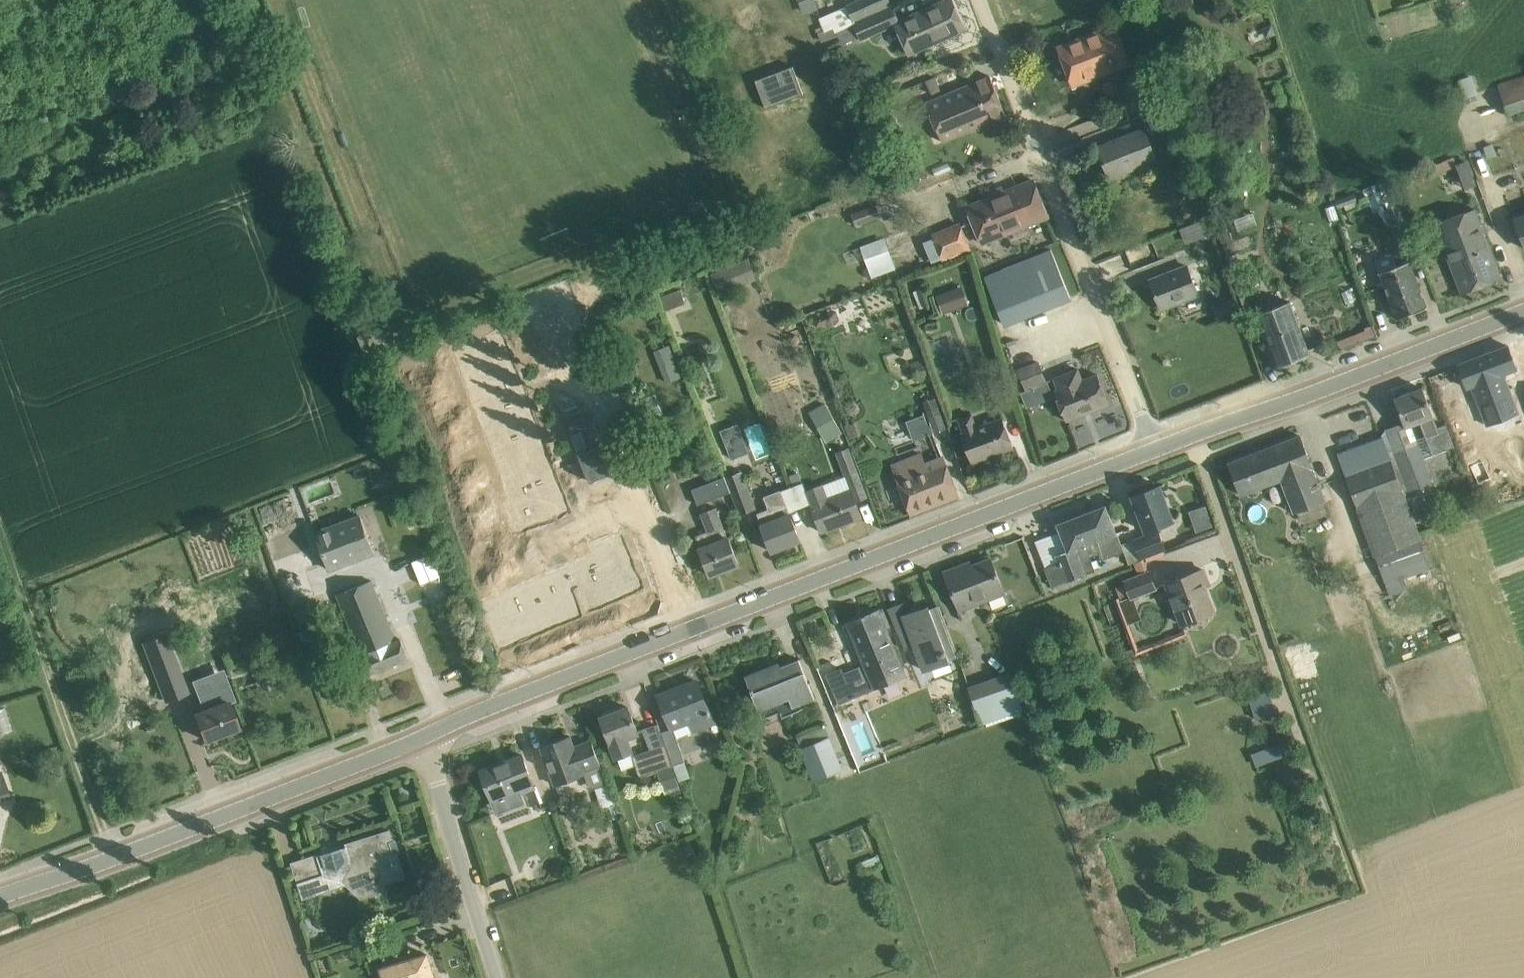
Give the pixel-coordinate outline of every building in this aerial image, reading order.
[(816,0),(799,0),(803,12),(819,7),(816,0)] [(854,21),(894,4),(892,0),(858,0),(847,5),(854,21)] [(854,21),(862,41),(898,26),(910,53),(966,28),(953,0),(947,0),(901,20),(894,4),(854,21)] [(827,33),(854,21),(847,5),(820,17),(827,33)] [(1131,61),(1117,25),(1060,47),(1074,84),(1131,61)] [(703,100),(713,128),(789,99),(778,72),(703,100)] [(1498,84),(1510,115),(1523,109),(1523,74),(1498,84)] [(926,79),(934,99),(944,95),(936,75),(926,79)] [(1007,114),(991,75),(944,95),(934,99),(928,103),(944,141),(1007,114)] [(1467,96),(1477,92),(1470,76),(1461,79),(1467,96)] [(1112,108),(1125,104),(1115,79),(1103,83),(1112,108)] [(1176,119),(1170,103),(1147,112),(1153,127),(1176,119)] [(1157,158),(1146,127),(1099,146),(1111,177),(1157,158)] [(1479,184),(1469,158),(1454,164),(1464,189),(1479,184)] [(1049,216),(1034,179),(969,205),(984,241),(1049,216)] [(1355,193),(1338,199),(1341,207),(1358,201),(1355,193)] [(1399,203),(1386,207),(1392,226),(1404,221),(1399,203)] [(852,213),(856,225),(881,217),(877,204),(852,213)] [(1476,206),(1423,227),(1431,248),(1445,243),(1463,293),(1503,278),(1476,206)] [(1237,220),(1240,228),(1258,222),(1255,213),(1237,220)] [(1215,231),(1210,217),(1182,227),(1185,236),(1198,232),(1200,236),(1215,231)] [(960,222),(946,227),(958,254),(972,248),(960,222)] [(1239,253),(1228,225),(1218,229),(1228,256),(1226,257),(1233,276),(1238,274),(1231,255),(1239,253)] [(944,260),(958,254),(946,227),(933,233),(942,256),(944,260)] [(865,258),(889,249),(885,237),(861,245),(865,258)] [(1398,262),(1379,270),(1398,318),(1428,307),(1405,246),(1394,250),(1398,262)] [(1052,249),(987,275),(1007,323),(1072,297),(1052,249)] [(751,255),(713,271),(722,294),(760,278),(751,255)] [(1151,279),(1162,308),(1200,293),(1189,265),(1151,279)] [(1243,275),(1233,279),(1240,297),(1250,292),(1243,275)] [(937,294),(944,313),(969,304),(962,285),(937,294)] [(922,308),(930,304),(923,287),(913,290),(922,308)] [(668,309),(686,301),(680,288),(661,295),(668,309)] [(1290,304),(1289,302),(1260,313),(1261,316),(1259,317),(1277,366),(1310,353),(1293,303),(1290,304)] [(814,318),(818,326),(826,323),(822,315),(814,318)] [(359,336),(367,358),(394,347),(386,326),(359,336)] [(465,351),(472,371),(512,356),(504,336),(465,351)] [(1509,344),(1459,363),(1468,386),(1474,384),(1489,423),(1519,411),(1504,373),(1517,368),(1509,344)] [(666,382),(681,376),(674,360),(669,362),(663,346),(646,353),(652,370),(660,366),(666,382)] [(472,371),(479,388),(519,373),(512,356),(472,371)] [(916,376),(926,373),(922,359),(912,363),(916,376)] [(1042,361),(1021,369),(1028,388),(1049,380),(1042,361)] [(1083,379),(1079,368),(1057,377),(1061,389),(1057,390),(1067,420),(1110,403),(1099,373),(1083,379)] [(525,389),(519,373),(479,388),(485,405),(525,389)] [(422,377),(426,389),(434,386),(429,374),(422,377)] [(438,397),(434,386),(426,389),(430,400),(438,397)] [(1433,414),(1424,387),(1396,397),(1407,426),(1420,421),(1432,453),(1453,445),(1447,427),(1438,430),(1433,414)] [(533,409),(525,389),(485,405),(493,425),(533,409)] [(663,412),(655,393),(635,401),(642,420),(663,412)] [(935,396),(924,400),(936,432),(947,428),(935,396)] [(843,429),(828,402),(812,410),(827,437),(843,429)] [(445,420),(453,417),(448,406),(441,409),(445,420)] [(966,433),(963,434),(973,462),(1015,447),(1003,418),(978,428),(972,413),(960,417),(966,433)] [(907,421),(915,440),(932,434),(925,414),(907,421)] [(503,451),(543,435),(535,415),(495,431),(503,451)] [(453,417),(445,420),(449,431),(457,428),(453,417)] [(751,452),(739,423),(721,430),(733,459),(751,452)] [(1301,434),(1230,462),(1242,494),(1282,478),(1295,512),(1327,500),(1301,434)] [(543,435),(503,451),(509,468),(549,452),(543,435)] [(1383,436),(1340,454),(1375,556),(1376,555),(1386,583),(1385,583),(1389,594),(1409,587),(1405,577),(1432,567),(1422,539),(1424,539),(1383,436)] [(1435,484),(1417,440),(1395,448),(1412,492),(1435,484)] [(823,485),(806,492),(823,531),(863,516),(856,500),(868,495),(849,446),(836,451),(852,489),(828,498),(823,485)] [(458,455),(463,466),(470,463),(466,452),(458,455)] [(516,484),(556,469),(549,452),(509,468),(516,484)] [(922,455),(895,466),(912,513),(959,495),(946,458),(926,466),(922,455)] [(470,463),(463,466),(467,477),(475,475),(470,463)] [(516,484),(522,501),(562,486),(556,469),(516,484)] [(727,476),(741,513),(756,508),(741,470),(727,476)] [(800,471),(790,475),(794,485),(804,481),(800,471)] [(726,476),(693,489),(699,505),(731,492),(726,476)] [(479,485),(471,488),(476,500),(483,497),(479,485)] [(1137,540),(1144,560),(1145,559),(1166,551),(1157,528),(1175,521),(1161,485),(1133,495),(1148,535),(1137,540)] [(570,506),(562,486),(522,501),(530,521),(570,506)] [(801,540),(781,489),(764,496),(769,508),(758,512),(773,551),(801,540)] [(1197,529),(1215,524),(1208,503),(1191,509),(1197,529)] [(472,508),(476,519),(484,516),(479,505),(472,508)] [(1125,551),(1107,505),(1060,523),(1070,549),(1056,554),(1059,562),(1046,567),(1053,586),(1097,569),(1092,557),(1101,553),(1103,559),(1125,551)] [(713,507),(700,513),(708,531),(697,535),(711,574),(740,563),(729,536),(728,537),(720,515),(717,506),(713,507)] [(602,509),(591,513),(594,521),(605,517),(602,509)] [(583,525),(594,521),(591,513),(580,518),(583,525)] [(376,552),(361,514),(316,531),(331,570),(376,552)] [(488,527),(484,516),(476,519),(480,530),(488,527)] [(541,532),(530,537),(533,544),(544,540),(541,532)] [(533,544),(530,537),(519,541),(522,549),(533,544)] [(496,550),(499,557),(511,553),(508,545),(496,550)] [(606,553),(621,592),(642,584),(628,545),(606,553)] [(474,551),(477,559),(488,554),(485,547),(474,551)] [(600,601),(621,592),(606,553),(585,561),(600,601)] [(971,562),(946,572),(961,611),(1006,593),(992,558),(973,565),(971,562)] [(1145,559),(1144,560),(1134,563),(1138,572),(1124,578),(1126,582),(1117,586),(1120,596),(1129,593),(1132,599),(1157,589),(1145,559)] [(1210,584),(1204,568),(1167,581),(1183,624),(1215,611),(1205,586),(1210,584)] [(546,580),(562,620),(582,612),(567,572),(546,580)] [(546,580),(530,586),(545,626),(562,620),(546,580)] [(513,593),(528,632),(545,626),(530,586),(513,593)] [(493,600),(508,640),(528,632),(513,593),(493,600)] [(959,654),(940,605),(931,608),(930,604),(904,614),(907,621),(896,625),(906,649),(914,645),(922,667),(959,654)] [(845,672),(843,666),(827,672),(833,688),(849,681),(855,696),(876,687),(873,680),(904,667),(879,609),(849,622),(866,663),(845,672)] [(397,640),(393,630),(358,643),(363,654),(358,657),(366,676),(410,658),(402,638),(397,640)] [(166,632),(142,641),(162,695),(186,685),(166,632)] [(772,665),(747,675),(764,719),(781,713),(783,716),(794,711),(793,707),(816,698),(800,658),(774,669),(772,665)] [(1025,707),(1011,670),(968,686),(982,722),(1025,707)] [(698,680),(660,694),(672,726),(691,719),(694,729),(714,722),(698,680)] [(229,699),(225,700),(219,686),(199,695),(204,708),(195,711),(206,739),(240,726),(229,699)] [(1250,697),(1257,719),(1276,712),(1269,691),(1250,697)] [(630,707),(602,717),(617,755),(631,750),(626,736),(639,731),(630,707)] [(802,746),(831,734),(827,722),(797,734),(802,746)] [(675,730),(663,734),(679,780),(691,776),(675,730)] [(572,735),(542,747),(556,785),(586,773),(585,772),(602,765),(592,739),(575,746),(572,735)] [(829,737),(803,748),(815,779),(841,769),(829,737)] [(1253,754),(1258,765),(1296,750),(1291,739),(1253,754)] [(665,742),(632,753),(639,775),(657,769),(663,787),(676,782),(677,785),(679,785),(665,742)] [(53,756),(50,746),(33,751),(37,761),(53,756)] [(536,788),(523,754),(482,770),(493,797),(507,792),(509,796),(520,792),(521,793),(536,788)] [(11,797),(1,770),(0,771),(0,800),(11,797)] [(616,803),(609,783),(597,787),(604,808),(616,803)] [(291,861),(297,880),(325,871),(326,875),(343,880),(344,878),(362,896),(378,892),(379,895),(386,892),(383,881),(404,874),(390,831),(347,844),(348,846),(344,847),(344,846),(322,853),(323,855),(319,852),(291,861)] [(361,962),(370,958),(365,944),(356,947),(361,962)] [(428,953),(381,968),(384,977),(436,977),(428,953)]
